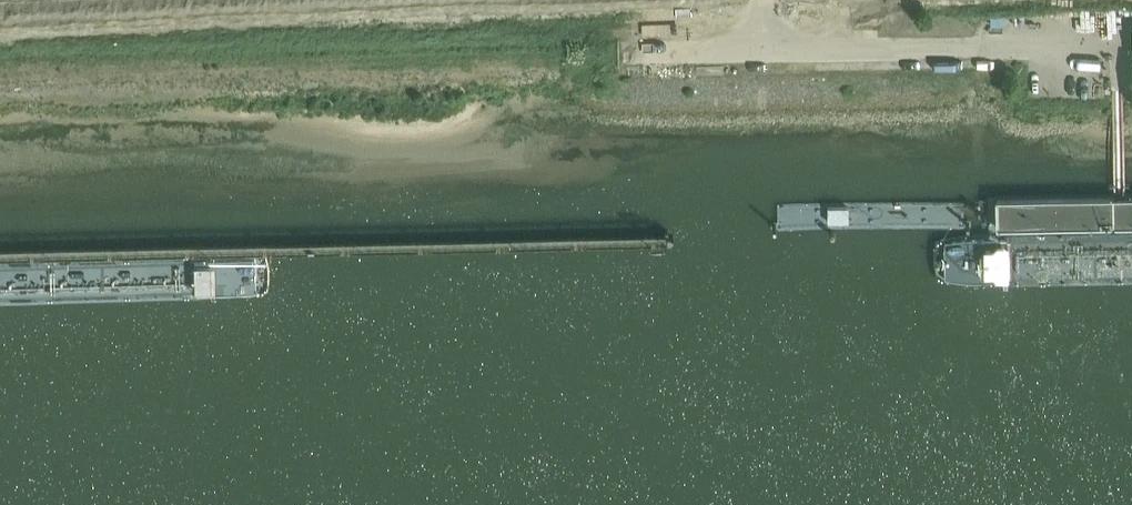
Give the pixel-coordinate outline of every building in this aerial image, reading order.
[(998,196),(998,228),(1131,226),(1131,194),(1126,194),(1115,194),(998,196)]
